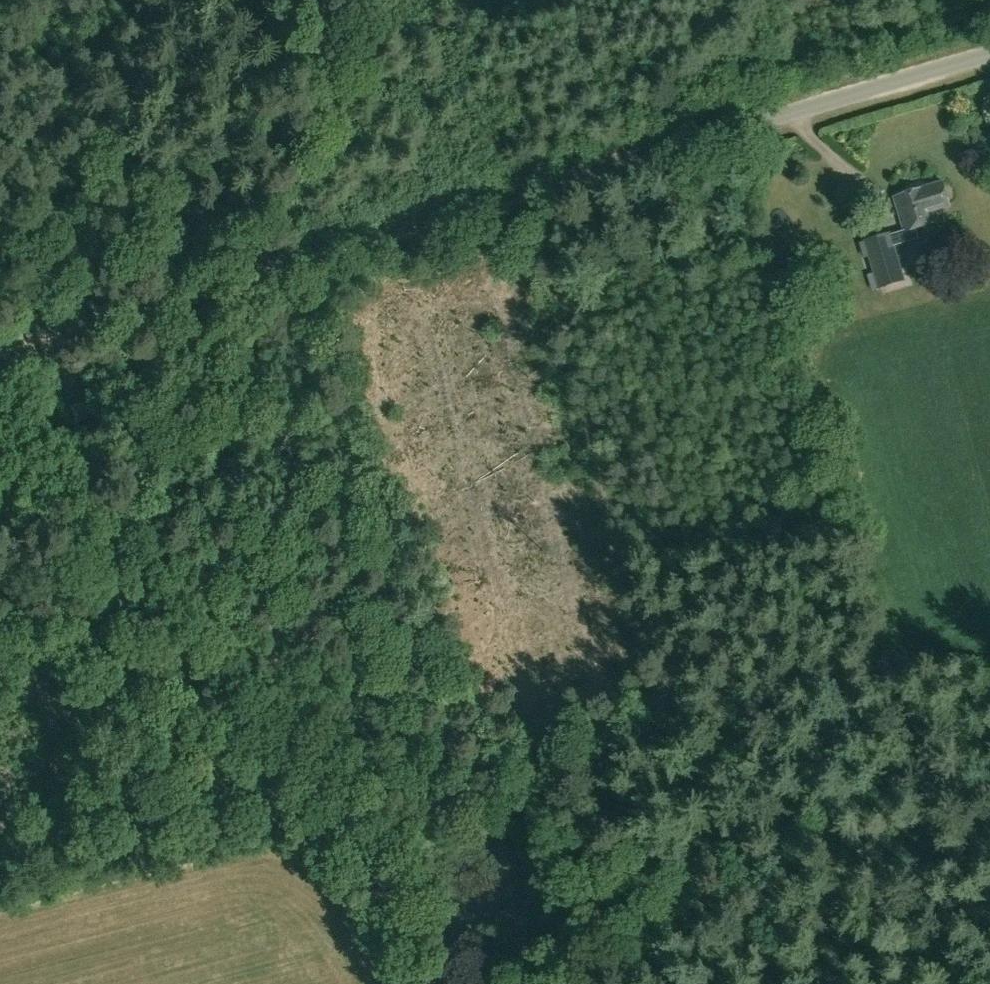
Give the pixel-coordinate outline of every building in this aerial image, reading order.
[(943,182),(895,197),(905,232),(936,222),(933,211),(950,206),(943,182)] [(874,276),(901,268),(890,234),(864,242),(874,276)] [(71,405),(76,422),(88,418),(83,401),(71,405)]
